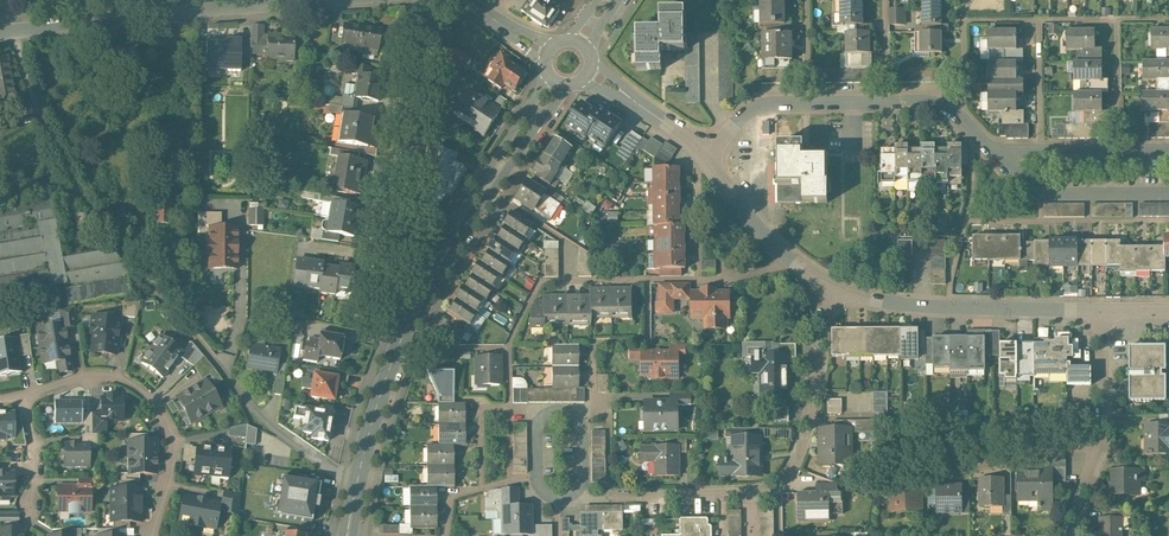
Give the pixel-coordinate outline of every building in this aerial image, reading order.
[(545,0),(537,0),(535,3),(530,0),(522,11),(548,28),(560,10),(545,0)] [(761,25),(785,25),(785,0),(761,0),(761,25)] [(840,15),(838,15),(838,26),(849,26),(849,33),(870,33),(873,33),(873,26),(864,26),(863,0),(840,0),(840,15)] [(922,26),(927,26),(942,26),(942,25),(942,0),(922,0),(922,26)] [(907,24),(907,8),(890,8),(890,24),(907,24)] [(660,31),(636,31),(637,71),(662,71),(662,51),(685,51),(685,31),(685,11),(660,11),(660,31)] [(942,25),(942,26),(927,26),(927,33),(940,33),(949,33),(949,24),(942,25)] [(1060,24),(1049,24),(1049,33),(1060,33),(1060,24)] [(362,28),(344,25),(340,45),(359,48),(362,28)] [(256,41),(251,41),(250,54),(268,55),(269,36),(265,36),(265,26),(256,26),(256,41)] [(381,31),(362,28),(359,48),(364,49),(363,54),(373,56),(374,50),(378,51),(381,31)] [(1151,30),(1152,51),(1166,51),(1166,62),(1168,62),(1168,30),(1151,30)] [(699,31),(685,31),(685,51),(686,103),(700,103),(699,31)] [(732,31),(718,31),(719,103),(733,103),(732,31)] [(1016,31),(988,31),(988,51),(1016,51),(1016,50),(1016,31)] [(1095,31),(1066,31),(1067,51),(1083,51),(1083,63),(1103,63),(1103,51),(1095,51),(1095,31)] [(849,33),(845,34),(845,55),(847,55),(847,69),(861,69),(868,69),(873,69),(873,61),(870,61),(870,33),(849,33)] [(927,33),(916,33),(916,45),(921,45),(921,54),(940,54),(940,33),(927,33)] [(792,34),(763,34),(763,70),(768,70),(775,70),(782,70),(790,69),(790,60),(792,60),(792,34)] [(286,35),(269,35),(269,36),(268,55),(268,59),(281,59),(281,61),(290,61),(290,59),(295,59),(295,39),(286,39),(286,35)] [(242,44),(207,43),(207,50),(207,71),(241,72),(241,54),(250,54),(251,41),(242,41),(242,44)] [(471,60),(454,49),(455,50),(450,57),(449,56),(449,57),(466,68),(466,67),(471,60)] [(207,50),(199,50),(199,74),(207,74),(207,71),(207,50)] [(1016,51),(988,51),(988,63),(1017,63),(1024,63),(1023,50),(1016,50),(1016,51)] [(526,74),(507,62),(509,58),(501,53),(493,66),(498,69),(489,82),(501,89),(504,85),(515,92),(526,74)] [(0,58),(0,106),(16,103),(7,56),(0,58)] [(394,58),(381,56),(379,65),(392,67),(394,58)] [(1145,62),(1145,82),(1158,82),(1158,93),(1168,93),(1168,62),(1166,62),(1145,62)] [(988,63),(988,83),(1002,83),(1017,82),(1017,80),(1017,63),(988,63)] [(1083,63),(1074,63),(1074,82),(1086,82),(1086,93),(1102,93),(1108,93),(1108,80),(1103,80),(1103,63),(1083,63)] [(370,68),(353,65),(352,74),(359,75),(359,74),(369,76),(370,68)] [(763,70),(759,70),(759,84),(768,84),(768,70),(763,70)] [(369,76),(359,74),(359,75),(357,86),(357,87),(359,87),(357,99),(358,99),(378,102),(380,87),(379,87),(381,78),(369,76)] [(473,86),(458,76),(449,75),(444,102),(459,104),(460,105),(469,91),(470,91),(473,86)] [(1017,80),(1017,82),(1002,83),(1002,94),(1017,94),(1024,94),(1024,80),(1017,80)] [(357,86),(346,85),(344,95),(354,97),(354,98),(357,99),(359,87),(357,87),(357,86)] [(470,91),(469,91),(460,105),(457,110),(479,125),(475,131),(484,137),(502,110),(501,111),(490,104),(493,100),(486,96),(483,100),(470,91)] [(1086,93),(1074,94),(1074,112),(1084,112),(1084,124),(1086,124),(1093,124),(1107,124),(1109,124),(1109,112),(1103,112),(1102,93),(1086,93)] [(1143,93),(1143,112),(1160,112),(1160,124),(1168,124),(1168,93),(1158,93),(1143,93)] [(1002,94),(988,94),(988,113),(1002,113),(1017,113),(1017,111),(1017,94),(1002,94)] [(344,95),(342,108),(356,110),(358,99),(357,99),(354,98),(354,97),(344,95)] [(622,124),(600,109),(597,113),(582,103),(566,127),(586,140),(588,138),(605,149),(622,124)] [(356,110),(342,108),(341,115),(344,115),(361,118),(362,112),(356,110)] [(22,123),(35,123),(34,109),(21,110),(22,123)] [(1024,111),(1017,111),(1017,113),(1002,113),(1002,125),(1006,125),(1014,125),(1021,124),(1024,124),(1024,111)] [(361,118),(344,115),(341,131),(337,130),(334,150),(338,151),(339,144),(363,148),(361,155),(376,157),(379,135),(372,134),(375,121),(361,118)] [(1079,124),(1071,125),(1071,139),(1079,139),(1079,124)] [(1107,124),(1093,124),(1093,138),(1107,138),(1107,124)] [(632,132),(617,155),(627,162),(635,150),(637,147),(642,139),(632,132)] [(637,147),(635,150),(641,154),(643,151),(649,142),(643,138),(642,139),(637,147)] [(663,146),(651,138),(649,142),(643,151),(655,159),(658,154),(662,148),(663,146)] [(555,139),(545,156),(562,167),(573,150),(555,139)] [(662,148),(674,156),(678,149),(666,142),(663,146),(662,148)] [(363,148),(339,144),(338,151),(354,153),(361,155),(363,148)] [(803,144),(777,144),(778,204),(828,204),(828,158),(803,158),(803,144)] [(962,145),(948,145),(948,150),(948,179),(962,178),(962,145)] [(908,146),(895,146),(895,151),(895,179),(908,179),(908,150),(908,146)] [(935,146),(921,146),(921,150),(922,179),(935,179),(935,150),(935,146)] [(592,156),(580,148),(577,153),(588,161),(592,156)] [(674,156),(662,148),(658,154),(670,162),(674,156)] [(459,155),(427,150),(422,182),(429,183),(449,195),(465,168),(456,163),(457,156),(459,156),(459,155)] [(921,150),(908,150),(908,179),(908,184),(922,184),(922,179),(921,150)] [(948,150),(935,150),(935,179),(935,184),(948,184),(948,179),(948,150)] [(354,153),(339,151),(338,158),(342,158),(353,160),(354,153)] [(895,179),(895,151),(881,151),(881,184),(895,184),(895,179)] [(562,167),(545,156),(540,163),(539,162),(537,164),(535,164),(534,166),(533,170),(533,171),(540,176),(538,179),(550,186),(550,185),(554,188),(558,182),(554,179),(562,167)] [(342,158),(338,158),(333,191),(362,195),(364,183),(361,182),(365,162),(353,160),(342,158)] [(655,169),(654,169),(654,184),(679,183),(679,178),(680,178),(680,169),(670,169),(655,169)] [(543,193),(526,182),(515,199),(532,211),(533,209),(543,193)] [(679,183),(654,184),(654,198),(680,198),(680,189),(679,189),(679,183)] [(563,199),(547,188),(543,193),(560,204),(563,199)] [(166,189),(151,189),(151,199),(157,199),(157,223),(168,223),(168,204),(173,204),(174,197),(166,197),(166,189)] [(320,196),(304,193),(303,200),(318,202),(320,196)] [(560,204),(543,193),(533,209),(550,220),(560,204)] [(680,198),(654,198),(654,212),(679,212),(679,206),(680,206),(680,198)] [(12,199),(0,201),(0,296),(65,285),(67,297),(57,299),(58,307),(132,295),(127,269),(111,248),(101,250),(100,242),(93,243),(94,247),(91,248),(91,252),(61,257),(51,200),(13,207),(12,199)] [(591,216),(597,208),(587,200),(581,208),(591,216)] [(360,209),(330,204),(328,218),(331,219),(358,223),(360,209)] [(263,209),(249,209),(249,226),(263,226),(263,219),(263,209)] [(679,212),(654,212),(654,227),(659,227),(659,226),(680,226),(680,218),(679,218),(679,212)] [(532,226),(510,213),(502,225),(504,227),(523,239),(531,227),(532,226)] [(86,214),(75,216),(80,240),(91,238),(86,214)] [(222,214),(198,214),(198,235),(210,235),(210,229),(221,229),(222,214)] [(327,222),(324,221),(321,223),(320,229),(322,233),(322,232),(328,234),(331,219),(328,218),(327,222)] [(358,223),(331,219),(328,234),(339,235),(355,238),(358,223)] [(680,226),(659,226),(659,227),(659,241),(684,240),(684,235),(685,235),(685,226),(680,226)] [(523,239),(504,227),(496,238),(496,239),(515,252),(517,253),(518,252),(517,252),(525,241),(525,240),(523,239)] [(221,229),(210,229),(210,235),(210,241),(208,241),(208,257),(210,257),(210,269),(237,269),(237,257),(236,256),(236,243),(237,241),(237,229),(221,229)] [(322,232),(322,233),(321,241),(338,243),(339,235),(328,234),(322,232)] [(515,252),(496,239),(496,238),(494,237),(486,250),(487,251),(488,251),(507,264),(515,252)] [(989,237),(973,237),(973,260),(989,260),(989,237)] [(1004,237),(989,237),(989,260),(1005,260),(1004,237)] [(1020,237),(1004,237),(1005,260),(1020,260),(1020,263),(1028,263),(1027,243),(1020,244),(1020,237)] [(684,240),(659,241),(659,255),(685,255),(685,246),(684,246),(684,240)] [(945,240),(931,241),(931,255),(946,255),(945,240)] [(912,241),(898,241),(898,242),(898,255),(912,255),(912,241)] [(1092,242),(1078,243),(1078,266),(1092,265),(1092,242)] [(1106,242),(1092,242),(1092,265),(1106,265),(1106,242)] [(1120,248),(1120,242),(1106,242),(1106,265),(1120,265),(1120,248)] [(1049,243),(1027,243),(1028,263),(1036,263),(1036,266),(1049,266),(1049,243)] [(1063,266),(1063,243),(1049,243),(1049,266),(1063,266)] [(1078,243),(1063,243),(1063,266),(1078,266),(1078,243)] [(592,256),(578,247),(578,264),(592,263),(592,256)] [(1135,248),(1120,248),(1120,265),(1120,271),(1135,270),(1135,248)] [(1150,248),(1135,248),(1135,270),(1150,270),(1150,248)] [(1165,248),(1150,248),(1150,270),(1166,270),(1166,259),(1165,248)] [(507,264),(488,251),(487,251),(480,263),(499,276),(501,278),(509,265),(507,264)] [(685,255),(659,255),(659,270),(660,270),(681,269),(685,269),(685,261),(684,261),(684,255),(685,255)] [(912,255),(898,255),(898,270),(912,270),(912,255)] [(946,255),(931,255),(932,270),(946,270),(946,255)] [(308,262),(297,260),(293,287),(304,289),(308,262)] [(323,264),(308,262),(304,289),(320,291),(323,267),(323,264)] [(499,276),(480,263),(478,262),(469,275),(472,276),(491,289),(491,288),(499,276)] [(355,268),(339,266),(338,269),(335,293),(351,295),(354,269),(355,268)] [(338,269),(323,267),(320,291),(319,294),(335,296),(335,293),(338,269)] [(368,271),(354,269),(351,295),(351,296),(364,298),(368,271)] [(912,270),(898,270),(898,285),(912,285),(912,270)] [(946,270),(932,270),(932,284),(946,284),(946,282),(946,270)] [(491,289),(472,276),(464,288),(483,301),(485,303),(493,290),(491,288),(491,289)] [(671,284),(659,284),(659,315),(675,315),(675,300),(671,300),(671,284)] [(671,300),(675,300),(692,299),(692,293),(690,293),(690,284),(671,284),(671,300)] [(1079,295),(1078,285),(1064,286),(1065,296),(1079,295)] [(483,301),(464,288),(462,287),(453,300),(455,301),(475,313),(483,301)] [(729,293),(714,293),(714,289),(702,290),(702,293),(692,293),(692,299),(692,318),(706,318),(706,329),(726,329),(726,318),(729,318),(729,293)] [(632,291),(611,292),(611,315),(632,315),(632,291)] [(611,292),(589,292),(589,299),(590,315),(611,315),(611,292)] [(566,299),(542,299),(542,302),(542,323),(543,323),(566,323),(566,299)] [(589,299),(566,299),(566,323),(590,322),(590,315),(589,299)] [(140,300),(124,301),(122,317),(136,318),(140,300)] [(475,313),(455,301),(447,313),(458,321),(458,320),(469,327),(477,314),(475,313)] [(542,302),(534,302),(534,307),(531,307),(531,311),(530,311),(530,329),(543,328),(543,323),(542,323),(542,302)] [(75,307),(58,309),(61,326),(65,325),(66,328),(77,327),(75,307)] [(120,320),(92,317),(90,334),(93,335),(92,342),(94,343),(93,352),(116,355),(120,320)] [(469,327),(458,320),(458,321),(455,326),(466,334),(469,336),(474,330),(469,327)] [(61,326),(37,329),(40,348),(68,344),(66,328),(65,325),(61,326)] [(466,334),(455,326),(451,333),(462,340),(466,334)] [(846,330),(832,330),(832,358),(847,358),(846,330)] [(860,330),(846,330),(847,358),(860,358),(860,330)] [(874,330),(860,330),(860,358),(874,358),(874,330)] [(887,330),(874,330),(874,358),(887,357),(887,330)] [(901,330),(887,330),(887,357),(901,357),(901,330)] [(918,330),(901,330),(901,357),(901,360),(918,360),(918,357),(918,331),(918,330)] [(1061,330),(1061,331),(1056,331),(1054,334),(1054,342),(1059,342),(1059,340),(1070,340),(1072,338),(1073,333),(1070,331),(1066,331),(1066,330),(1061,330)] [(335,333),(322,331),(321,335),(320,335),(319,342),(309,340),(309,346),(305,345),(303,361),(316,363),(317,357),(340,360),(341,350),(343,348),(344,343),(342,341),(343,338),(335,337),(335,333)] [(926,331),(918,331),(918,357),(926,357),(926,339),(926,331)] [(985,357),(985,338),(968,338),(968,331),(967,331),(967,338),(968,372),(985,371),(985,357)] [(992,331),(985,331),(968,331),(968,338),(985,338),(985,357),(992,356),(992,332),(992,331)] [(31,356),(28,335),(19,336),(20,340),(17,341),(20,357),(31,356)] [(182,351),(160,336),(151,349),(173,365),(182,351)] [(951,338),(932,339),(933,365),(933,370),(951,369),(951,338)] [(967,338),(951,338),(951,369),(951,372),(966,372),(968,372),(967,338)] [(0,341),(0,376),(22,373),(20,357),(17,341),(17,339),(0,341)] [(1059,340),(1059,342),(1054,342),(1046,342),(1034,342),(1034,345),(1034,378),(1034,379),(1035,379),(1035,377),(1067,376),(1067,368),(1067,358),(1072,358),(1073,358),(1073,352),(1071,352),(1071,340),(1070,340),(1059,340)] [(1081,360),(1081,351),(1078,352),(1078,340),(1071,340),(1071,352),(1073,352),(1073,358),(1072,358),(1072,360),(1081,360)] [(191,342),(181,357),(193,366),(203,356),(191,342)] [(68,344),(40,348),(43,365),(57,362),(57,367),(67,365),(66,361),(71,360),(68,344)] [(779,356),(755,357),(755,373),(763,373),(763,388),(766,388),(766,400),(788,400),(787,359),(796,359),(796,344),(779,345),(779,356)] [(658,350),(655,353),(642,353),(642,376),(654,376),(654,379),(678,379),(678,353),(685,353),(685,345),(671,345),(671,353),(661,353),(658,350)] [(1000,345),(999,345),(999,357),(999,378),(1017,378),(1017,345),(1000,345)] [(1034,378),(1034,345),(1017,345),(1017,378),(1034,378)] [(280,351),(250,346),(247,369),(276,373),(280,351)] [(578,346),(554,346),(554,368),(578,367),(578,346)] [(1153,351),(1137,351),(1137,354),(1133,354),(1133,372),(1140,372),(1141,377),(1130,377),(1129,377),(1129,402),(1166,402),(1166,376),(1165,376),(1165,377),(1162,377),(1162,372),(1165,372),(1166,372),(1166,346),(1152,346),(1152,348),(1153,348),(1153,351)] [(173,365),(151,349),(141,363),(163,378),(173,365)] [(203,356),(193,366),(202,380),(210,375),(216,372),(203,356)] [(500,357),(476,358),(476,382),(487,382),(487,385),(500,385),(500,357)] [(578,367),(554,368),(554,389),(555,389),(562,389),(569,389),(576,389),(577,389),(578,389),(579,389),(578,367)] [(1091,368),(1067,368),(1067,376),(1067,386),(1091,386),(1091,368)] [(348,374),(315,370),(315,375),(337,378),(337,381),(347,383),(348,374)] [(216,372),(210,375),(216,385),(222,381),(219,376),(216,372)] [(453,373),(426,373),(438,397),(438,404),(441,404),(454,404),(453,373)] [(337,378),(315,375),(314,382),(304,381),(302,390),(312,391),(311,398),(334,401),(337,381),(337,378)] [(608,393),(607,376),(597,376),(597,394),(608,393)] [(285,380),(276,378),(273,395),(282,396),(285,380)] [(206,381),(181,396),(177,399),(179,402),(191,424),(215,410),(221,406),(219,403),(206,381)] [(691,393),(670,393),(670,402),(678,401),(678,405),(691,405),(691,393)] [(116,395),(107,395),(107,398),(101,398),(101,414),(101,422),(106,422),(123,421),(123,398),(116,398),(116,395)] [(82,402),(63,402),(63,401),(54,402),(54,423),(83,423),(82,402)] [(178,412),(172,401),(166,405),(172,415),(178,412)] [(670,402),(652,402),(652,410),(645,410),(645,422),(652,422),(652,430),(678,430),(678,405),(678,401),(670,402)] [(454,404),(441,404),(441,425),(465,425),(465,404),(454,404)] [(1075,405),(1067,405),(1067,410),(1068,419),(1076,419),(1075,405)] [(1091,405),(1083,405),(1083,419),(1091,419),(1091,405)] [(333,414),(295,408),(293,419),(304,420),(302,432),(312,434),(312,439),(328,441),(329,434),(331,434),(332,423),(331,423),(333,414)] [(0,413),(0,441),(5,441),(5,439),(13,439),(14,439),(14,421),(13,413),(0,413)] [(101,422),(101,414),(92,414),(92,435),(97,435),(106,435),(106,422),(101,422)] [(26,446),(21,421),(14,421),(14,439),(13,439),(13,447),(26,446)] [(852,421),(831,421),(831,430),(848,430),(852,430),(852,421)] [(247,425),(227,429),(229,437),(246,439),(247,425)] [(465,425),(441,425),(441,446),(454,446),(465,445),(465,425)] [(1163,425),(1163,427),(1147,427),(1147,438),(1148,438),(1148,451),(1146,451),(1146,456),(1153,456),(1153,455),(1168,455),(1168,425),(1163,425)] [(764,429),(725,429),(725,438),(733,438),(760,438),(764,438),(764,429)] [(831,430),(823,430),(823,450),(821,451),(821,466),(833,466),(833,463),(851,462),(851,448),(848,448),(848,430),(831,430)] [(92,435),(90,435),(85,435),(82,435),(82,444),(89,444),(89,448),(97,448),(97,435),(92,435)] [(687,438),(678,438),(678,446),(679,446),(679,453),(687,453),(687,438)] [(760,438),(733,438),(733,452),(737,452),(737,462),(719,462),(719,476),(733,476),(733,477),(748,477),(748,471),(760,471),(760,438)] [(148,442),(129,442),(129,449),(128,449),(128,459),(157,458),(157,451),(155,450),(155,442),(148,442)] [(76,445),(76,444),(71,444),(71,445),(65,445),(65,464),(77,464),(77,466),(89,466),(89,448),(89,444),(82,444),(76,445)] [(441,446),(429,446),(429,467),(454,466),(454,446),(441,446)] [(655,447),(641,447),(641,460),(656,460),(656,476),(680,476),(679,453),(679,446),(678,446),(655,446),(655,447)] [(213,449),(197,447),(197,449),(191,448),(190,460),(196,460),(194,472),(201,472),(201,475),(211,476),(214,447),(213,449)] [(231,450),(219,449),(219,448),(214,447),(211,476),(220,477),(219,479),(228,480),(231,450)] [(157,458),(128,459),(128,468),(129,468),(129,474),(129,475),(139,475),(156,474),(155,466),(157,466),(157,458)] [(1137,463),(1116,463),(1116,471),(1137,471),(1137,463)] [(454,466),(429,467),(429,487),(436,487),(454,487),(454,466)] [(1051,482),(1051,471),(1029,472),(1029,468),(1018,468),(1018,500),(1040,500),(1040,511),(1051,511),(1051,482)] [(1066,468),(1051,468),(1051,469),(1051,471),(1051,482),(1066,482),(1066,468)] [(1116,471),(1112,471),(1112,495),(1136,495),(1136,481),(1145,481),(1145,471),(1137,471),(1116,471)] [(1,499),(1,497),(14,497),(14,473),(0,473),(0,499),(1,499)] [(129,475),(129,474),(120,474),(120,482),(138,482),(140,482),(139,475),(129,475)] [(321,484),(281,477),(274,516),(312,522),(314,508),(318,508),(320,498),(318,498),(321,484)] [(1002,478),(979,479),(979,507),(1002,507),(1003,507),(1003,496),(1002,478)] [(97,479),(78,479),(78,488),(90,488),(90,493),(97,493),(97,479)] [(838,493),(837,484),(816,484),(816,485),(821,485),(821,493),(829,493),(829,494),(838,494),(838,493)] [(891,484),(883,484),(883,498),(890,498),(890,487),(891,487),(891,484)] [(961,492),(961,486),(936,487),(937,515),(961,514),(961,492)] [(429,487),(412,488),(412,508),(436,508),(436,487),(429,487)] [(891,487),(890,487),(890,498),(890,506),(895,506),(895,512),(920,512),(920,487),(891,487)] [(78,488),(59,488),(58,508),(69,508),(69,513),(79,513),(79,511),(90,511),(90,493),(90,488),(78,488)] [(118,489),(113,489),(113,497),(111,497),(111,506),(138,506),(138,498),(141,495),(141,489),(138,489),(118,489)] [(517,490),(495,490),(495,499),(500,499),(517,499),(517,490)] [(240,495),(225,492),(222,506),(230,508),(230,514),(238,515),(240,495)] [(970,514),(970,492),(961,492),(961,514),(970,514)] [(829,494),(829,493),(821,493),(798,493),(798,505),(805,505),(806,521),(818,521),(818,515),(829,515),(829,494)] [(838,493),(838,494),(829,494),(829,515),(843,514),(842,493),(838,493)] [(1011,496),(1003,496),(1003,507),(1002,507),(1002,516),(1011,516),(1011,496)] [(220,504),(185,497),(180,523),(204,528),(205,523),(216,525),(220,504)] [(517,499),(500,499),(501,521),(506,520),(506,535),(530,535),(530,506),(517,506),(517,499)] [(138,506),(111,506),(111,515),(113,515),(113,523),(130,523),(141,522),(141,516),(138,514),(138,506)] [(436,508),(412,508),(412,529),(436,529),(436,508)] [(580,513),(580,535),(595,535),(595,526),(612,526),(612,531),(623,531),(623,513),(619,513),(587,513),(580,513)] [(1098,518),(1098,535),(1123,535),(1122,518),(1110,518),(1098,518)] [(710,526),(707,526),(707,520),(706,519),(683,519),(683,535),(704,535),(712,535),(711,528),(710,526)] [(399,526),(383,526),(382,534),(398,535),(399,526)]
